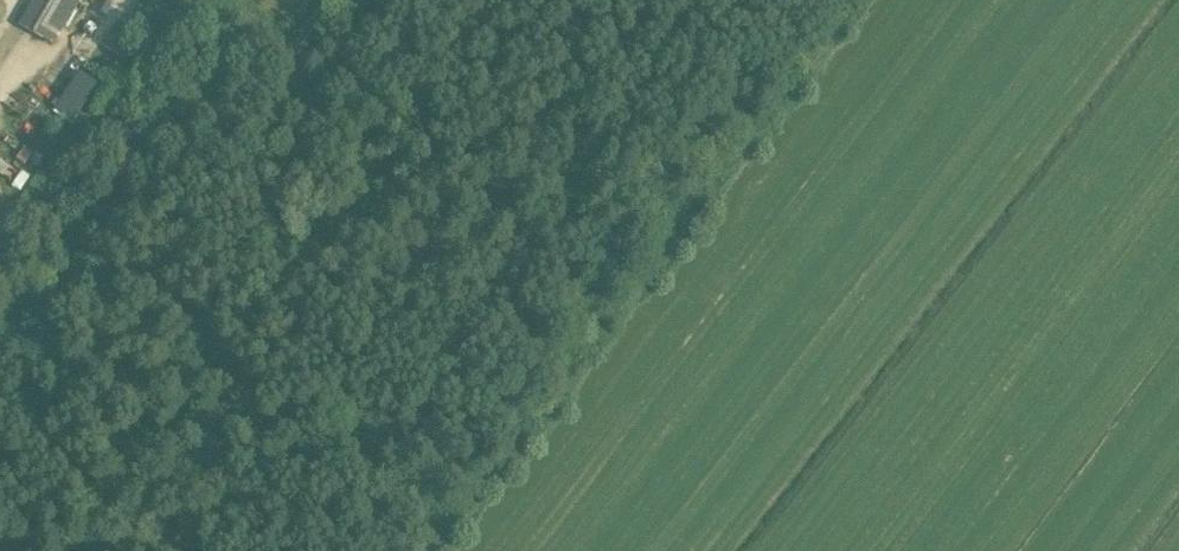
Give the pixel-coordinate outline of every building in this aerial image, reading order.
[(19,25),(52,44),(77,0),(34,0),(19,25)] [(76,70),(49,110),(71,125),(98,85),(76,70)]
